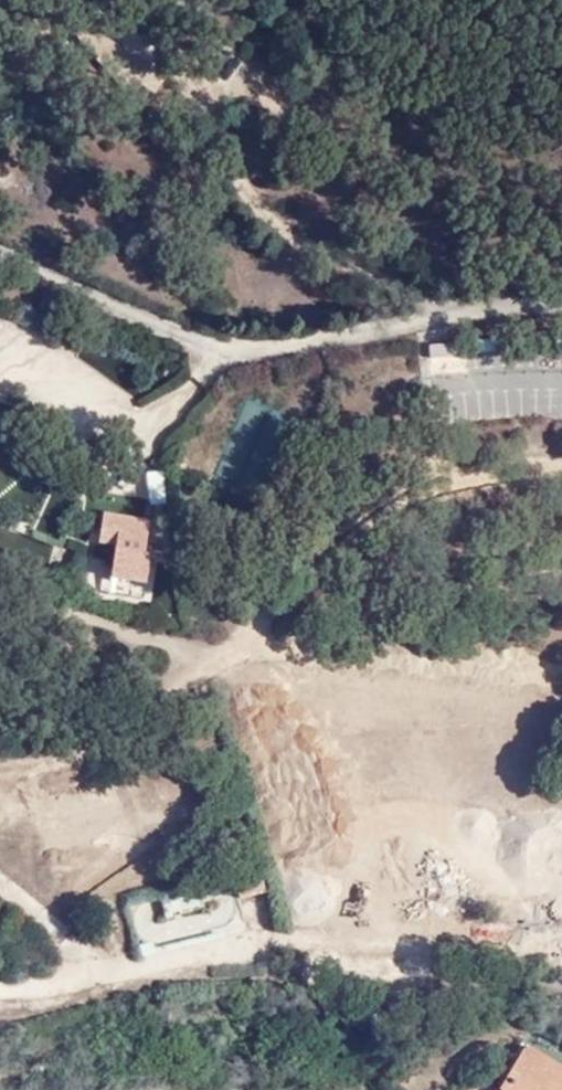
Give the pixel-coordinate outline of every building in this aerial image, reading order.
[(153,95),(170,75),(152,60),(134,81),(153,95)] [(148,546),(153,517),(132,512),(128,537),(119,536),(113,572),(150,580),(157,547),(148,546)] [(57,880),(144,855),(132,813),(102,821),(92,786),(35,802),(57,880)] [(267,890),(261,872),(236,878),(242,895),(242,897),(267,890)] [(175,891),(159,895),(165,920),(205,910),(198,885),(175,891)] [(552,1052),(540,1055),(518,1089),(561,1089),(561,1059),(552,1052)]
